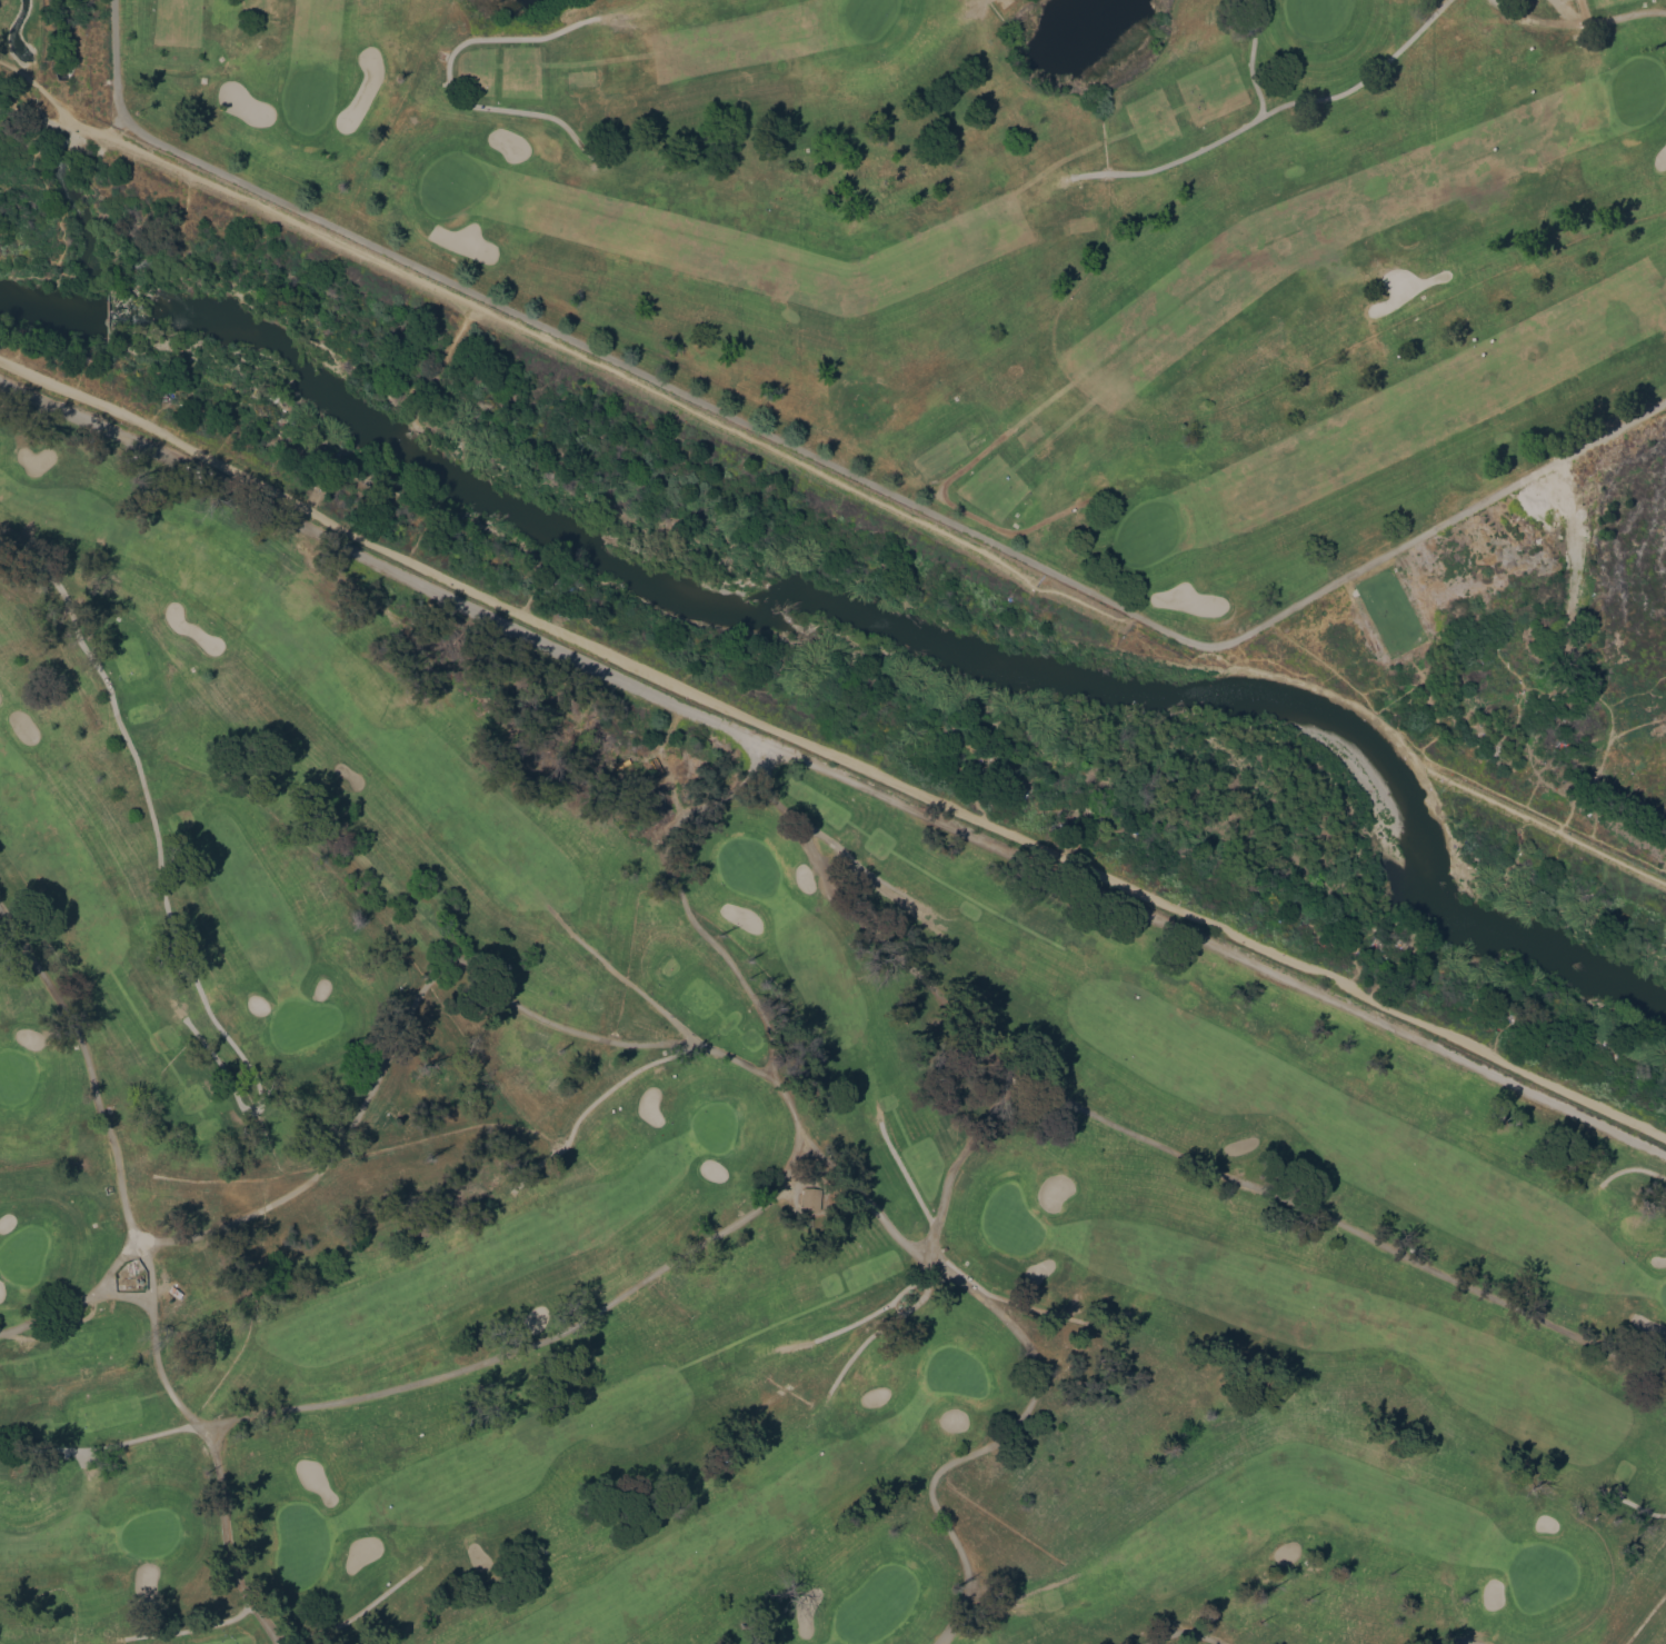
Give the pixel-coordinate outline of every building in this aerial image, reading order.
[(818,1188),(800,1188),(799,1210),(817,1210),(818,1188)] [(114,1283),(113,1274),(122,1263),(132,1258),(137,1256),(144,1269),(144,1279),(144,1288),(141,1292),(128,1291),(116,1291),(114,1283)]
